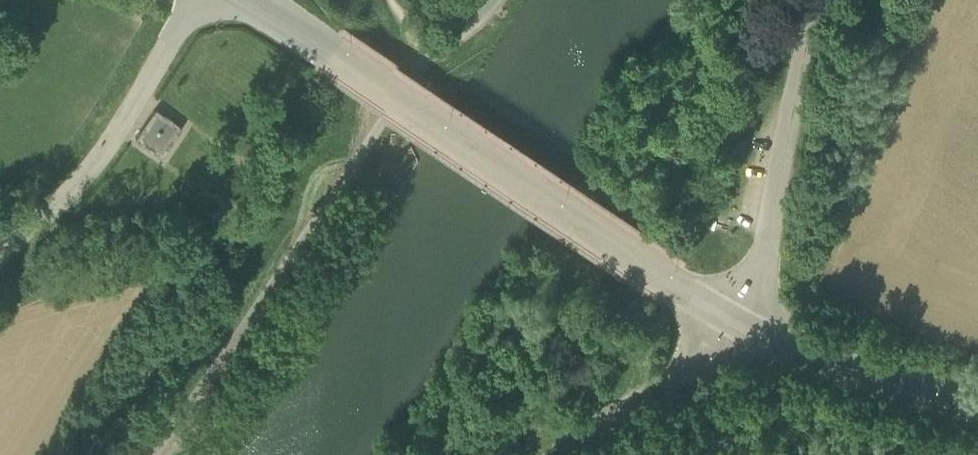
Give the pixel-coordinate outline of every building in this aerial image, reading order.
[(155,95),(135,124),(159,141),(179,111),(155,95)]
